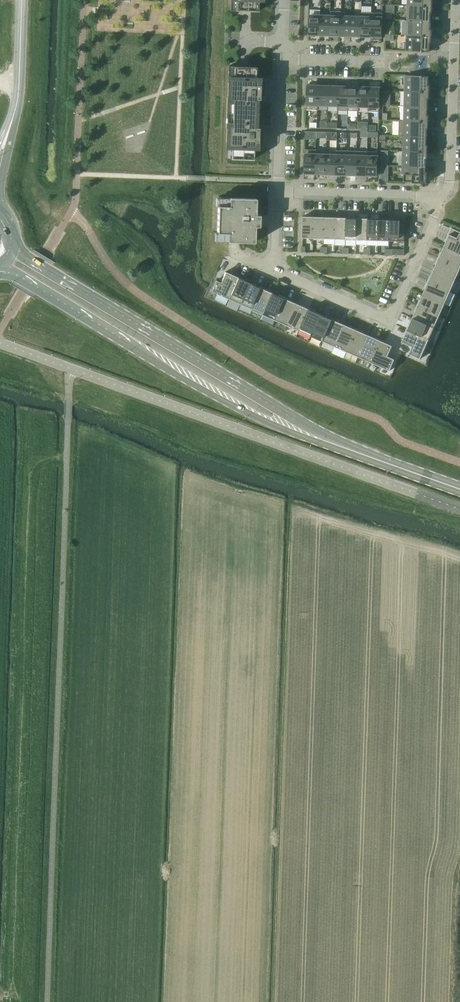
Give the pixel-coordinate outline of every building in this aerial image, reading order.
[(230,11),(230,13),(257,13),(257,11),(258,0),(261,0),(230,0),(230,11)] [(432,13),(432,6),(408,5),(407,20),(431,21),(431,13),(432,13)] [(361,29),(361,36),(371,36),(372,12),(371,12),(361,12),(361,17),(361,29)] [(381,37),(382,32),(382,13),(372,12),(371,36),(381,37)] [(315,35),(320,35),(320,16),(310,15),(309,26),(308,35),(315,35)] [(330,35),(331,16),(320,16),(320,35),(330,35)] [(340,35),(341,16),(331,16),(330,35),(340,35)] [(350,36),(351,17),(341,16),(340,35),(350,36)] [(361,36),(361,17),(351,17),(350,36),(361,36)] [(430,29),(431,21),(407,20),(407,35),(431,36),(432,29),(430,29)] [(431,43),(431,36),(407,35),(406,51),(430,51),(430,43),(431,43)] [(256,65),(228,64),(228,66),(227,97),(226,128),(225,159),(243,159),(253,159),(253,151),(253,148),(256,148),(256,144),(258,83),(258,82),(259,78),(255,78),(255,75),(256,67),(256,65)] [(429,85),(429,76),(405,75),(405,91),(430,92),(430,85),(429,85)] [(307,94),(307,109),(317,110),(318,86),(314,86),(314,85),(307,85),(306,94),(307,94)] [(328,105),(328,86),(318,86),(317,110),(318,110),(318,105),(328,105)] [(338,105),(339,86),(328,86),(328,105),(338,105)] [(348,111),(349,87),(339,86),(338,105),(348,106),(348,111)] [(358,111),(359,87),(349,87),(348,111),(358,111)] [(368,111),(369,87),(359,87),(358,111),(359,111),(359,106),(368,106),(368,111)] [(380,88),(369,87),(368,111),(379,112),(380,88)] [(428,98),(429,98),(430,92),(405,91),(404,106),(428,107),(428,98)] [(429,115),(428,115),(428,107),(404,106),(404,120),(399,120),(399,121),(429,122),(429,115)] [(427,128),(428,128),(429,122),(399,121),(399,136),(427,137),(427,128)] [(428,145),(427,145),(427,137),(399,136),(403,136),(403,151),(428,152),(428,145)] [(311,174),(311,173),(315,173),(316,149),(305,149),(305,165),(304,165),(304,174),(311,174)] [(316,154),(317,149),(316,149),(315,173),(325,174),(326,155),(316,154)] [(346,150),(346,155),(336,155),(336,174),(346,174),(347,150),(346,150)] [(356,175),(357,151),(347,150),(346,174),(356,175)] [(366,175),(367,151),(357,151),(356,175),(366,175)] [(367,156),(368,151),(367,151),(366,175),(377,175),(378,156),(367,156)] [(426,158),(427,158),(428,152),(403,151),(402,166),(426,167),(426,158)] [(336,174),(336,155),(326,155),(325,174),(336,174)] [(427,172),(426,172),(426,167),(402,166),(402,175),(404,175),(404,181),(412,182),(427,183),(427,172)] [(217,206),(217,233),(228,233),(227,241),(229,241),(239,242),(254,242),(254,226),(259,226),(259,215),(255,215),(255,199),(229,198),(229,206),(217,206)] [(303,216),(302,238),(313,238),(314,217),(303,216)] [(314,217),(313,238),(324,239),(325,217),(314,217)] [(325,217),(324,239),(335,239),(335,217),(325,217)] [(335,217),(335,239),(346,239),(346,218),(335,217)] [(346,218),(346,239),(356,240),(357,218),(346,218)] [(357,218),(356,240),(367,240),(368,218),(357,218)] [(368,218),(367,240),(378,240),(379,219),(368,218)] [(379,219),(378,240),(389,241),(389,219),(379,219)] [(389,219),(389,241),(405,241),(405,237),(405,232),(405,223),(401,223),(401,219),(389,219)] [(444,246),(459,254),(459,232),(451,228),(445,240),(446,241),(444,246)] [(438,258),(459,268),(459,254),(444,246),(441,252),(440,252),(438,258)] [(433,270),(455,280),(459,269),(459,268),(438,258),(435,264),(436,265),(433,270)] [(430,275),(427,282),(450,292),(455,280),(433,270),(431,276),(430,275)] [(216,280),(211,292),(228,299),(238,276),(231,274),(225,272),(220,282),(216,280)] [(238,276),(228,299),(239,304),(249,282),(244,280),(244,279),(238,276)] [(249,282),(239,304),(251,310),(261,287),(255,284),(255,285),(249,282)] [(425,288),(423,294),(445,304),(450,292),(427,282),(424,288),(425,288)] [(261,287),(251,310),(263,315),(273,293),(267,290),(268,290),(261,287)] [(273,293),(263,315),(275,320),(285,297),(279,294),(279,295),(273,293)] [(419,299),(417,305),(439,316),(445,304),(423,294),(420,300),(419,299)] [(285,297),(275,320),(287,325),(297,303),(291,301),(291,300),(285,297)] [(297,303),(287,325),(299,331),(309,308),(303,305),(302,306),(297,303)] [(415,312),(412,318),(434,327),(439,316),(417,305),(414,312),(415,312)] [(309,308),(299,331),(311,336),(321,314),(315,311),(309,308)] [(321,314),(311,336),(323,341),(333,318),(327,315),(326,316),(321,314)] [(333,318),(323,341),(335,346),(344,324),(339,322),(339,321),(333,318)] [(409,323),(406,329),(429,339),(434,327),(412,318),(410,323),(409,323)] [(344,324),(335,346),(347,352),(357,329),(350,326),(350,327),(344,324)] [(357,329),(347,352),(358,357),(368,335),(362,332),(363,331),(357,329)] [(404,336),(401,342),(412,347),(409,354),(420,359),(429,339),(406,329),(403,336),(404,336)] [(368,335),(358,357),(370,362),(380,339),(374,336),(374,337),(368,335)] [(380,339),(370,362),(390,371),(395,359),(388,356),(392,346),(386,343),(387,342),(380,339)]
